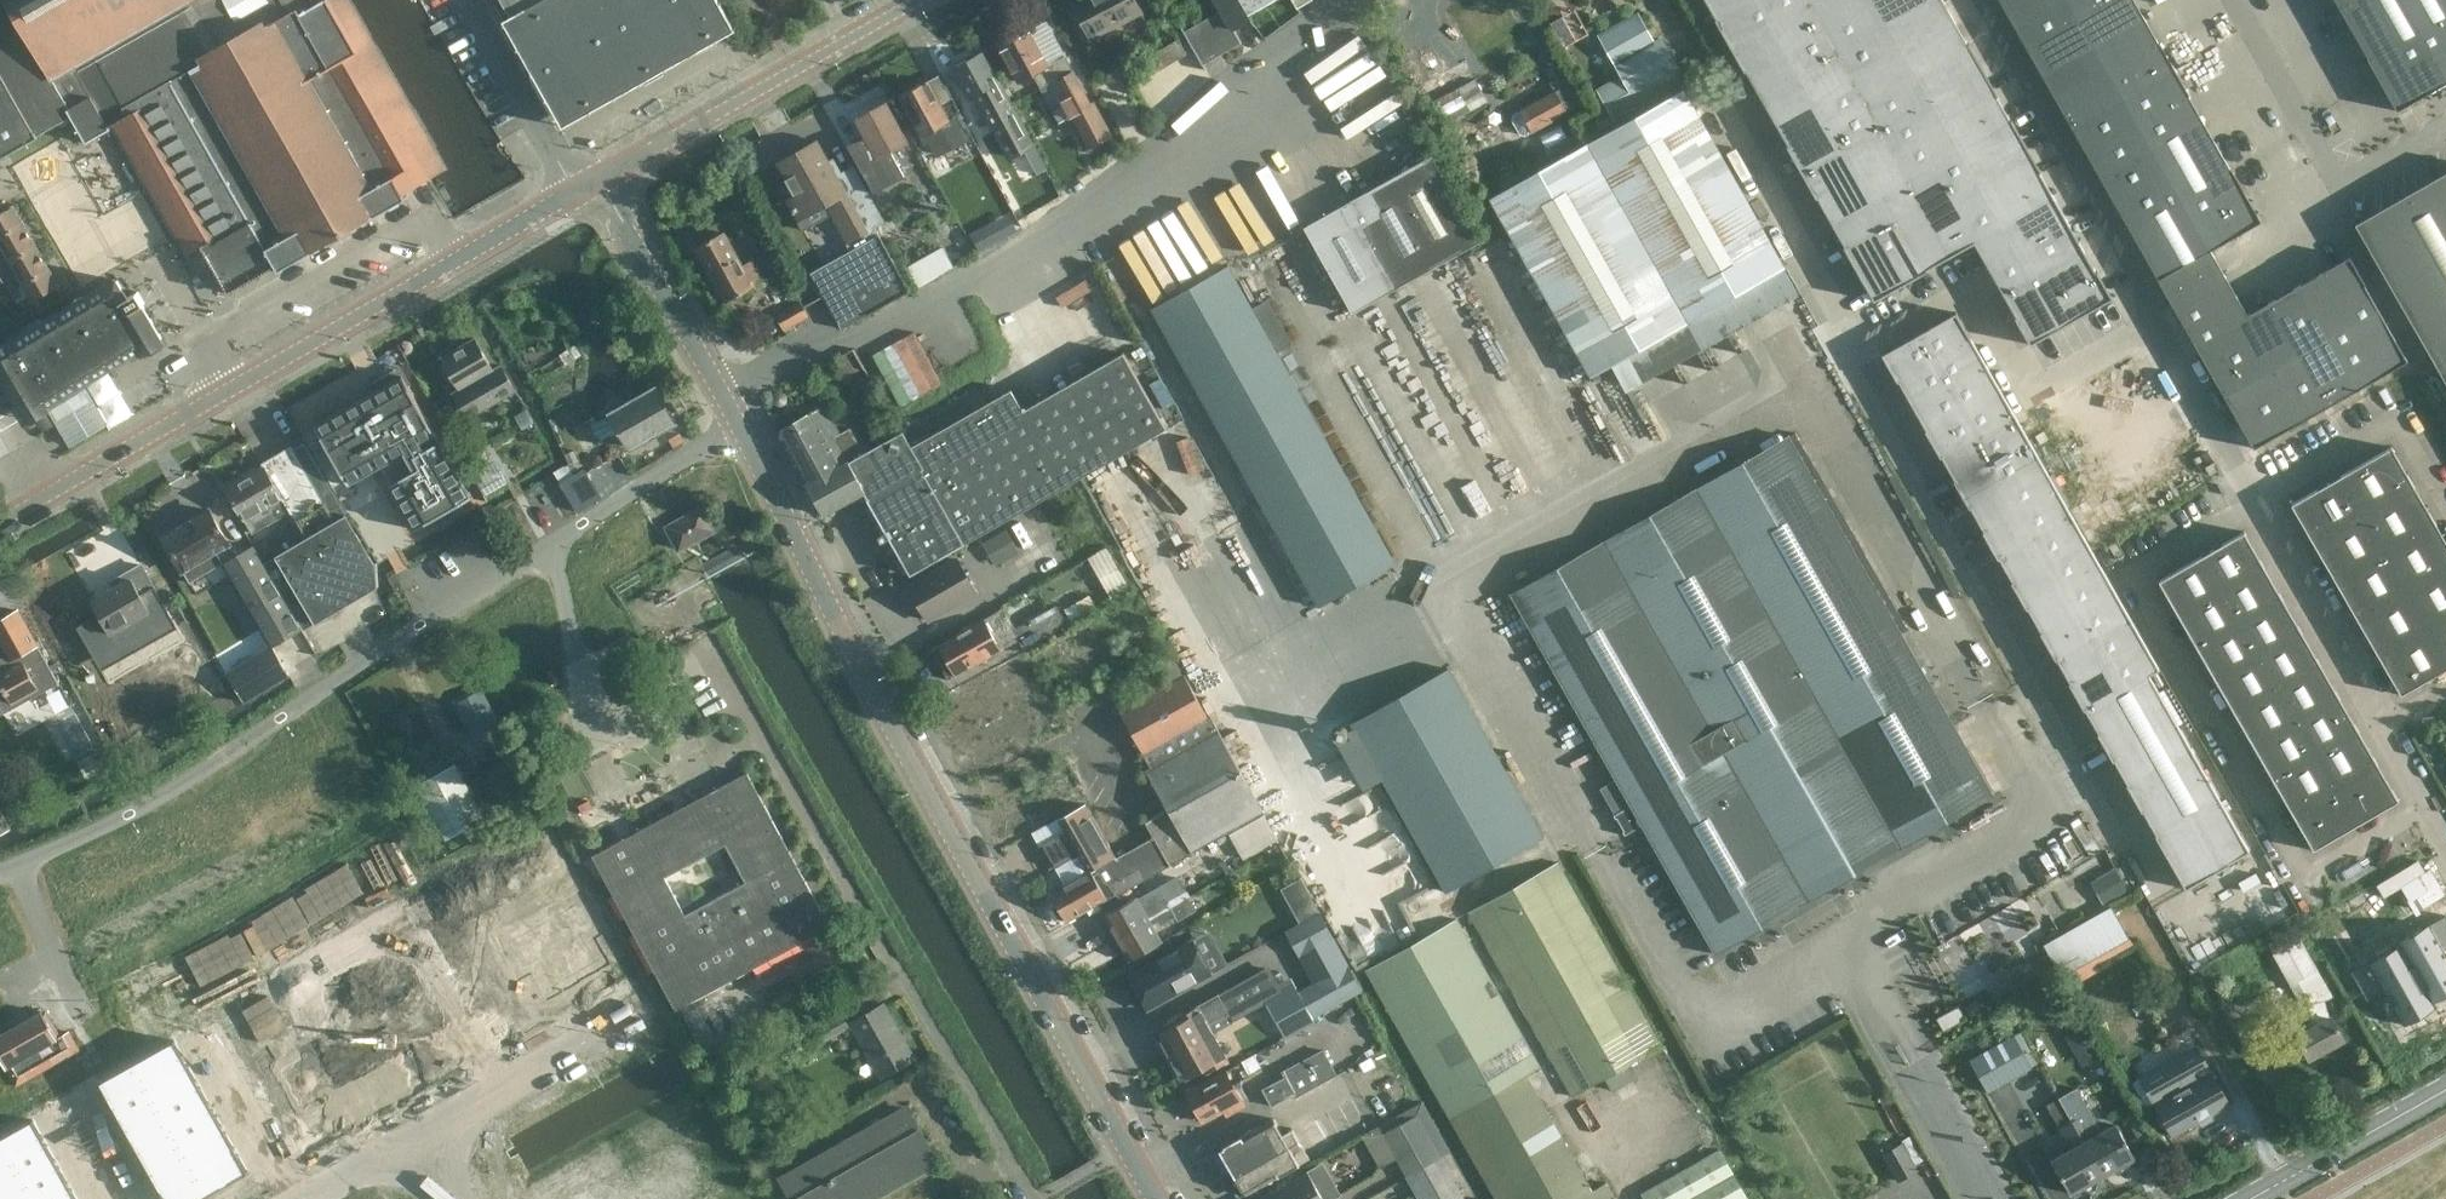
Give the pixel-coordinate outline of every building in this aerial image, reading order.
[(38,137),(37,135),(71,116),(86,143),(111,128),(109,126),(126,118),(228,292),(274,266),(278,272),(406,198),(403,193),(446,168),(350,0),(0,0),(0,159),(38,137)] [(560,120),(737,32),(722,0),(501,0),(560,120)] [(1142,13),(1135,0),(1080,0),(1072,4),(1091,40),(1142,13)] [(1220,12),(1183,32),(1202,64),(1241,42),(1233,28),(1248,19),(1246,15),(1247,15),(1239,0),(1213,0),(1220,12)] [(1247,15),(1273,0),(1239,0),(1247,15)] [(1716,18),(1715,19),(1744,71),(1746,70),(1788,144),(1786,145),(1816,198),(1817,197),(1845,246),(1843,246),(1874,300),(1927,270),(1926,269),(1974,242),(1987,265),(2001,289),(2016,316),(2014,317),(2030,344),(2112,298),(2097,270),(2096,271),(2039,171),(2041,171),(2011,118),(2010,119),(1997,95),(1998,95),(1968,42),(1967,43),(1943,0),(1706,0),(1716,18)] [(2014,26),(2158,279),(2210,249),(2261,221),(2231,169),(2230,169),(2188,95),(2189,94),(2159,42),(2158,43),(2134,0),(2000,0),(2014,26)] [(2346,21),(2367,58),(2396,111),(2445,82),(2445,0),(2335,0),(2346,21)] [(1622,77),(1597,90),(1613,118),(1684,79),(1662,39),(1653,44),(1637,15),(1599,36),(1622,77)] [(1058,124),(1068,118),(1071,116),(1088,147),(1110,134),(1090,99),(1089,100),(1065,56),(1046,66),(1025,27),(996,43),(1017,81),(1032,73),(1058,124)] [(1157,71),(1186,53),(1177,39),(1148,57),(1157,71)] [(951,68),(967,99),(981,91),(1016,155),(1033,145),(981,50),(951,68)] [(1475,77),(1448,92),(1435,100),(1448,123),(1488,101),(1475,77)] [(948,119),(926,81),(899,96),(926,143),(929,142),(937,157),(966,141),(952,117),(948,119)] [(1532,130),(1579,104),(1568,84),(1521,110),(1532,130)] [(1591,376),(1785,267),(1684,88),(1490,198),(1591,376)] [(860,167),(874,192),(904,176),(890,152),(907,142),(886,102),(855,119),(876,159),(860,167)] [(810,273),(841,329),(910,291),(875,227),(884,222),(855,171),(839,180),(817,140),(776,162),(796,195),(786,201),(803,230),(830,215),(849,251),(810,273)] [(1480,241),(1430,155),(1345,202),(1304,226),(1352,313),(1480,241)] [(2354,224),(2445,384),(2445,171),(2354,224)] [(0,212),(0,242),(3,248),(0,250),(0,266),(35,246),(12,205),(0,212)] [(754,286),(753,285),(763,279),(752,259),(742,265),(723,231),(694,248),(725,302),(754,286)] [(0,266),(0,284),(18,274),(34,301),(58,287),(35,246),(0,266)] [(905,267),(916,287),(917,287),(954,267),(942,246),(905,267)] [(2247,315),(2210,249),(2158,279),(2254,447),(2407,360),(2364,285),(2365,284),(2349,256),(2321,272),(2321,273),(2247,315)] [(1228,266),(1151,308),(1318,607),(1395,563),(1276,352),(1287,346),(1262,302),(1251,308),(1228,266)] [(138,291),(128,297),(118,279),(70,307),(69,305),(1,345),(0,346),(0,369),(28,417),(34,418),(47,410),(48,405),(142,349),(148,351),(161,343),(162,337),(143,304),(145,303),(138,291)] [(808,315),(800,302),(776,316),(784,329),(808,315)] [(1956,312),(1882,354),(1897,381),(1898,381),(1926,429),(1925,430),(1940,457),(1941,456),(1955,480),(1954,481),(1969,508),(1970,507),(1984,531),(1982,531),(1998,558),(1999,557),(2012,581),(2011,582),(2026,609),(2028,608),(2041,632),(2040,632),(2055,659),(2056,659),(2070,682),(2068,683),(2084,710),(2085,709),(2099,733),(2097,733),(2113,760),(2114,760),(2127,783),(2126,784),(2141,811),(2143,810),(2156,834),(2155,834),(2185,888),(2229,863),(2228,862),(2249,850),(2149,674),(2159,669),(1988,368),(1956,312)] [(908,398),(938,382),(912,330),(881,347),(908,398)] [(515,391),(500,365),(492,369),(475,338),(441,357),(459,389),(452,393),(468,418),(515,391)] [(853,349),(836,358),(846,376),(863,367),(853,349)] [(902,430),(863,453),(850,428),(792,459),(823,515),(864,492),(867,498),(866,499),(910,574),(1165,427),(1122,353),(1023,410),(1010,389),(911,445),(902,430)] [(429,423),(402,375),(315,424),(349,485),(404,454),(413,470),(390,484),(415,529),(472,497),(440,440),(424,449),(421,444),(437,435),(429,423)] [(1647,381),(1625,388),(1627,393),(1603,401),(1620,453),(1666,438),(1647,381)] [(630,448),(676,422),(656,387),(624,402),(609,413),(630,448)] [(680,413),(695,404),(686,389),(672,398),(680,413)] [(775,428),(792,459),(850,428),(839,433),(824,405),(813,412),(812,411),(794,421),(793,417),(784,413),(776,418),(775,428)] [(528,410),(516,417),(521,427),(533,420),(528,410)] [(681,433),(669,439),(674,448),(685,441),(681,433)] [(261,463),(263,466),(289,512),(290,512),(306,539),(336,521),(323,498),(291,445),(261,463)] [(2291,504),(2400,695),(2445,669),(2445,541),(2391,446),(2291,504)] [(252,533),(289,512),(262,466),(225,487),(245,521),(252,533)] [(578,512),(597,501),(577,467),(557,478),(578,512)] [(1994,795),(1947,713),(1812,476),(1533,636),(1571,702),(1569,703),(1570,705),(1572,704),(1580,717),(1578,718),(1579,720),(1581,719),(1630,806),(1613,816),(1615,819),(1616,818),(1624,831),(1623,832),(1625,835),(1641,825),(1715,954),(1718,952),(1752,932),(1755,936),(1757,935),(1755,931),(1768,923),(1771,927),(1773,926),(1771,922),(1806,902),(1810,900),(1845,879),(1847,883),(1850,882),(1848,878),(1861,870),(1863,874),(1866,873),(1863,869),(1898,849),(1903,847),(1937,826),(1940,831),(1943,829),(1940,825),(1953,817),(1955,822),(1958,820),(1956,816),(1990,796),(1991,797),(1994,795)] [(680,549),(691,543),(715,530),(702,507),(666,527),(680,549)] [(209,509),(183,525),(176,529),(172,528),(169,530),(168,534),(163,537),(183,570),(216,550),(272,647),(302,629),(253,545),(236,555),(209,509)] [(347,514),(346,515),(306,539),(278,556),(316,623),(378,586),(376,565),(347,514)] [(2399,800),(2244,531),(2158,581),(2311,852),(2399,800)] [(1010,534),(987,548),(997,565),(1020,552),(1010,534)] [(1110,543),(1091,552),(1111,591),(1129,582),(1110,543)] [(977,591),(958,557),(908,586),(928,620),(977,591)] [(92,599),(111,634),(146,614),(149,620),(166,610),(141,565),(128,572),(131,577),(92,599)] [(948,679),(1000,649),(1018,639),(1024,650),(1068,625),(1057,604),(1014,628),(1003,609),(931,650),(948,679)] [(2,644),(9,656),(5,658),(0,656),(0,692),(4,690),(11,702),(44,684),(35,669),(47,662),(38,645),(18,609),(6,616),(1,614),(0,615),(0,641),(2,644)] [(290,674),(274,647),(227,674),(243,702),(290,674)] [(1544,838),(1447,667),(1350,722),(1447,892),(1544,838)] [(1144,820),(1153,837),(1169,865),(1192,852),(1265,812),(1211,715),(1209,717),(1184,674),(1119,710),(1151,766),(1146,769),(1167,808),(1144,820)] [(481,688),(455,703),(475,737),(501,722),(481,688)] [(75,709),(52,716),(63,753),(87,746),(75,709)] [(456,764),(416,786),(446,840),(485,817),(456,764)] [(716,789),(722,801),(708,808),(701,797),(639,830),(645,842),(631,850),(625,838),(593,855),(676,1008),(830,927),(747,772),(716,789)] [(1066,885),(1051,893),(1056,903),(1054,906),(1060,918),(1065,917),(1066,920),(1087,908),(1089,909),(1097,905),(1098,902),(1107,897),(1092,870),(1114,858),(1084,804),(1059,818),(1066,831),(1043,844),(1066,885)] [(1264,816),(1230,835),(1244,859),(1278,840),(1264,816)] [(374,817),(362,824),(379,854),(391,847),(374,817)] [(362,824),(349,832),(366,861),(379,854),(362,824)] [(349,832),(337,839),(354,869),(366,861),(349,832)] [(337,839),(324,846),(341,876),(354,869),(337,839)] [(324,846),(311,853),(328,883),(341,876),(324,846)] [(305,857),(299,861),(316,890),(325,885),(328,883),(311,853),(305,857)] [(299,861),(286,868),(303,898),(316,890),(299,861)] [(1571,1095),(1662,1046),(1559,861),(1468,912),(1571,1095)] [(2090,881),(2103,905),(2128,893),(2114,867),(2090,881)] [(286,868),(274,875),(291,905),(303,898),(286,868)] [(274,875),(261,882),(278,912),(291,905),(274,875)] [(261,882),(248,889),(265,919),(278,912),(261,882)] [(1116,937),(1189,897),(1181,884),(1164,895),(1165,898),(1145,910),(1138,897),(1132,899),(1104,915),(1116,937)] [(248,889),(236,897),(253,927),(265,919),(248,889)] [(236,897),(223,904),(240,934),(253,927),(236,897)] [(1129,959),(1163,940),(1156,928),(1175,916),(1178,920),(1196,910),(1189,897),(1116,937),(1129,959)] [(576,910),(548,926),(579,981),(607,965),(592,939),(608,930),(591,901),(576,910)] [(223,904),(210,911),(228,941),(240,934),(223,904)] [(200,917),(198,918),(215,948),(219,946),(228,941),(210,911),(200,917)] [(1281,995),(1268,1002),(1287,1038),(1317,1021),(1315,1017),(1364,990),(1320,911),(1285,930),(1286,931),(1313,982),(1299,989),(1295,982),(1283,987),(1284,990),(1279,993),(1281,995)] [(198,918),(185,926),(202,955),(215,948),(198,918)] [(370,919),(358,926),(375,956),(387,948),(370,919)] [(1607,1183),(1592,1191),(1528,1077),(1542,1069),(1457,919),(1365,970),(1495,1198),(1616,1198),(1607,1183)] [(185,926),(173,933),(190,963),(202,955),(185,926)] [(358,926),(345,933),(362,963),(375,956),(358,926)] [(519,942),(504,951),(520,980),(536,971),(551,997),(579,981),(548,926),(519,942)] [(266,1053),(256,1059),(265,1074),(266,1074),(304,1139),(337,1120),(400,1083),(431,1065),(463,1047),(496,1028),(459,963),(464,960),(446,927),(419,943),(437,975),(425,982),(394,1000),(362,1018),(299,1055),(275,1069),(266,1053)] [(2064,975),(2099,955),(2084,927),(2049,947),(2064,975)] [(173,933),(160,940),(177,970),(190,963),(173,933)] [(345,933),(332,940),(349,970),(362,963),(345,933)] [(2308,1026),(2295,1034),(2308,1060),(2344,1040),(2330,1015),(2329,1015),(2325,1001),(2332,997),(2297,937),(2271,952),(2304,1007),(2308,1026)] [(332,940),(320,948),(337,977),(349,970),(332,940)] [(1147,1008),(1211,973),(1210,972),(1193,941),(1130,976),(1147,1008)] [(147,947),(135,954),(152,984),(164,977),(147,947)] [(320,948),(307,955),(324,985),(337,977),(320,948)] [(135,954),(122,962),(139,992),(152,984),(135,954)] [(307,955),(295,962),(312,992),(324,985),(307,955)] [(295,962),(282,969),(299,999),(312,992),(295,962)] [(282,969),(269,976),(286,1006),(299,999),(282,969)] [(269,976),(257,984),(274,1014),(286,1006),(269,976)] [(257,984),(244,991),(261,1021),(274,1014),(257,984)] [(244,991),(231,998),(249,1028),(261,1021),(244,991)] [(1164,1037),(1158,1040),(1168,1058),(1214,1032),(1234,1021),(1219,994),(1175,1017),(1178,1022),(1160,1031),(1164,1037)] [(231,998),(219,1005),(236,1035),(249,1028),(231,998)] [(884,1003),(848,1023),(880,1077),(915,1058),(884,1003)] [(1944,1031),(1966,1018),(1959,1006),(1936,1019),(1944,1031)] [(0,1035),(0,1055),(17,1084),(79,1048),(68,1030),(57,1037),(42,1011),(0,1035)] [(1214,1032),(1168,1058),(1178,1076),(1183,1073),(1187,1078),(1204,1068),(1206,1073),(1230,1060),(1214,1032)] [(2087,1034),(2072,1043),(2083,1065),(2099,1056),(2087,1034)] [(1974,1061),(1972,1062),(1989,1092),(1991,1091),(2004,1084),(2031,1069),(2014,1038),(1974,1061)] [(102,1083),(167,1198),(202,1198),(249,1173),(176,1042),(102,1083)] [(2196,1045),(2163,1063),(2139,1077),(2172,1136),(2229,1104),(2196,1045)] [(1324,1050),(1283,1072),(1286,1078),(1264,1090),(1273,1106),(1293,1096),(1295,1099),(1338,1076),(1324,1050)] [(1250,1074),(1242,1060),(1186,1090),(1203,1121),(1224,1109),(1227,1115),(1246,1104),(1235,1084),(1250,1074)] [(2059,1098),(2102,1176),(2135,1157),(2116,1126),(2101,1134),(2076,1089),(2059,1098)] [(2070,1194),(2102,1176),(2059,1098),(2058,1099),(2071,1122),(2059,1129),(2067,1144),(2071,1142),(2074,1149),(2052,1162),(2070,1194)] [(2032,1154),(2046,1146),(2023,1105),(2009,1112),(2032,1154)] [(839,1144),(778,1179),(790,1198),(873,1198),(939,1162),(907,1106),(882,1120),(880,1117),(838,1141),(839,1144)] [(1406,1176),(1439,1156),(1414,1114),(1381,1134),(1406,1176)] [(1232,1172),(1297,1135),(1292,1127),(1283,1133),(1273,1117),(1218,1148),(1232,1172)] [(0,1139),(0,1198),(78,1198),(34,1120),(0,1139)] [(1297,1135),(1232,1172),(1246,1195),(1310,1159),(1297,1135)] [(1902,1144),(1884,1154),(1899,1181),(1917,1170),(1902,1144)] [(1719,1149),(1641,1192),(1645,1198),(1748,1198),(1719,1149)] [(1406,1176),(1419,1198),(1462,1198),(1464,1198),(1439,1156),(1406,1176)] [(1308,1171),(1259,1198),(1330,1198),(1339,1194),(1328,1174),(1324,1176),(1318,1165),(1308,1171)]
